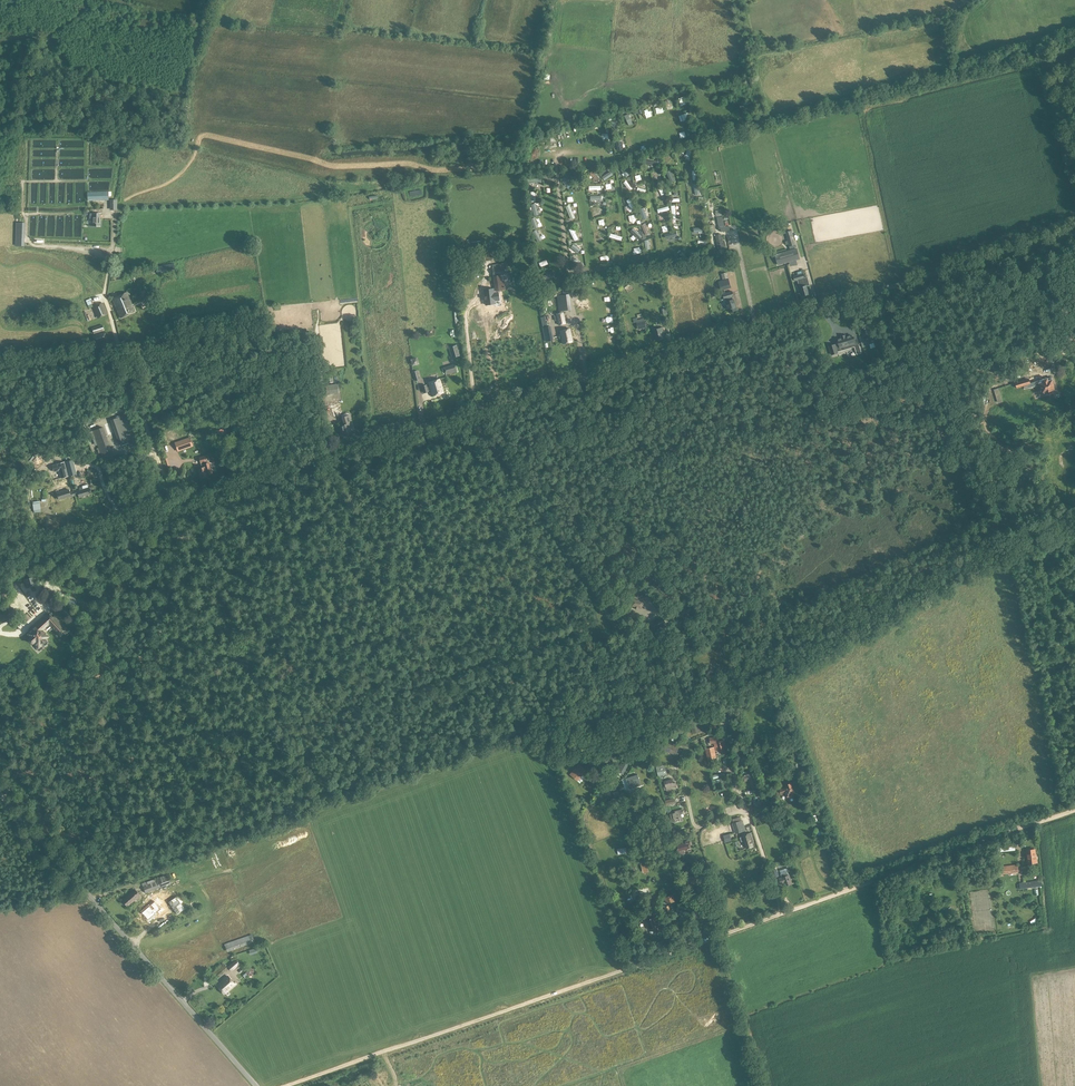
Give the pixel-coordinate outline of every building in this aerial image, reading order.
[(647,119),(652,116),(649,109),(643,112),(647,119)] [(624,115),(628,125),(633,123),(628,113),(624,115)] [(610,124),(617,131),(621,129),(614,121),(610,124)] [(625,177),(629,175),(623,167),(620,169),(625,177)] [(593,170),(589,173),(596,182),(600,179),(593,170)] [(666,172),(671,182),(675,181),(670,170),(666,172)] [(610,171),(602,177),(604,180),(613,175),(610,171)] [(563,181),(568,188),(571,185),(566,178),(563,181)] [(624,182),(630,190),(633,188),(627,180),(624,182)] [(108,200),(108,192),(88,192),(88,200),(108,200)] [(564,194),(569,204),(573,202),(568,192),(564,194)] [(626,200),(631,209),(634,207),(630,199),(626,200)] [(570,204),(566,206),(571,219),(575,217),(570,204)] [(101,214),(93,214),(93,226),(101,226),(101,214)] [(635,226),(638,223),(631,216),(628,218),(635,226)] [(726,231),(723,216),(717,217),(719,230),(720,229),(721,232),(726,231)] [(16,223),(15,245),(24,246),(25,223),(16,223)] [(641,224),(646,235),(649,233),(644,223),(641,224)] [(569,230),(574,241),(578,239),(573,228),(569,230)] [(641,235),(633,228),(630,231),(638,239),(641,235)] [(537,230),(533,232),(538,242),(541,240),(537,230)] [(725,241),(722,241),(721,234),(715,235),(718,250),(724,249),(723,247),(726,246),(725,241)] [(796,244),(793,236),(786,238),(789,246),(796,244)] [(574,244),(571,247),(578,253),(581,249),(574,244)] [(778,265),(800,259),(797,248),(775,255),(778,265)] [(492,260),(491,252),(482,253),(483,261),(492,260)] [(574,257),(572,259),(578,265),(581,262),(574,257)] [(157,273),(175,269),(174,263),(156,267),(157,273)] [(492,269),(493,275),(504,274),(503,267),(506,267),(505,263),(499,264),(499,268),(492,269)] [(798,275),(793,276),(795,281),(797,281),(799,280),(801,287),(799,287),(800,293),(801,292),(802,296),(809,294),(807,286),(808,285),(807,283),(808,282),(806,277),(804,278),(802,271),(797,272),(798,275)] [(728,279),(719,282),(721,291),(731,288),(728,279)] [(145,302),(155,294),(151,289),(141,296),(145,302)] [(728,307),(730,312),(736,310),(733,298),(732,296),(733,295),(732,291),(723,294),(725,300),(726,303),(728,308),(728,307)] [(127,293),(112,299),(117,311),(132,304),(127,293)] [(496,293),(487,294),(488,304),(497,303),(496,293)] [(571,310),(569,294),(557,296),(559,312),(571,310)] [(98,318),(108,314),(103,303),(93,307),(98,318)] [(121,318),(135,311),(132,304),(117,311),(121,318)] [(566,324),(563,312),(556,314),(558,325),(566,324)] [(638,330),(647,328),(645,321),(637,323),(638,330)] [(105,331),(102,324),(92,328),(94,334),(105,331)] [(554,340),(551,326),(542,328),(545,342),(554,340)] [(891,327),(886,328),(890,341),(894,339),(891,327)] [(663,328),(653,330),(656,340),(665,338),(663,333),(665,333),(663,328)] [(563,344),(572,342),(570,329),(560,331),(563,344)] [(92,335),(95,345),(108,341),(105,331),(92,335)] [(869,344),(874,343),(875,346),(881,344),(878,334),(872,336),(872,337),(863,339),(862,336),(860,337),(863,347),(869,345),(869,344)] [(851,335),(837,339),(839,344),(835,345),(835,344),(829,346),(831,355),(838,353),(837,352),(845,349),(845,347),(854,344),(851,335)] [(460,355),(457,345),(449,347),(452,358),(460,355)] [(455,364),(444,367),(446,375),(457,372),(455,364)] [(1055,389),(1051,378),(1040,382),(1043,393),(1055,389)] [(443,392),(439,379),(429,382),(433,396),(443,392)] [(1031,384),(1029,379),(1015,383),(1017,388),(1031,384)] [(326,393),(339,392),(338,385),(326,386),(326,393)] [(330,405),(334,417),(341,415),(337,403),(330,405)] [(349,415),(342,417),(344,425),(341,426),(344,436),(351,434),(349,427),(353,426),(349,415)] [(119,444),(131,440),(124,422),(113,426),(119,444)] [(93,431),(100,452),(111,448),(103,427),(93,431)] [(58,463),(52,465),(54,472),(59,470),(61,478),(62,478),(68,476),(64,461),(58,463)] [(198,469),(201,478),(209,476),(206,466),(198,469)] [(80,490),(71,493),(72,496),(78,494),(79,497),(92,494),(90,487),(88,487),(83,489),(83,487),(79,488),(80,490)] [(68,489),(59,492),(58,492),(55,493),(57,500),(60,499),(67,496),(68,497),(72,496),(71,493),(69,489),(68,489)] [(26,587),(35,585),(33,577),(24,580),(26,587)] [(631,606),(642,609),(645,596),(641,595),(640,600),(633,599),(631,606)] [(77,601),(64,598),(62,604),(76,607),(77,601)] [(50,613),(38,625),(37,623),(30,629),(31,630),(28,634),(31,636),(29,639),(29,641),(31,643),(33,643),(38,648),(42,645),(43,645),(45,646),(48,643),(48,641),(46,639),(50,637),(43,629),(55,619),(50,613)] [(666,624),(662,617),(651,623),(655,630),(666,624)] [(731,711),(724,711),(724,717),(722,717),(722,719),(724,719),(724,722),(727,722),(727,719),(731,719),(731,711)] [(693,733),(700,731),(697,721),(691,722),(693,730),(692,730),(693,733)] [(680,738),(675,733),(671,736),(676,742),(680,738)] [(718,736),(709,738),(711,744),(714,743),(713,743),(719,741),(718,736)] [(782,740),(768,745),(770,751),(784,746),(782,740)] [(717,742),(718,749),(719,751),(725,749),(724,747),(725,746),(724,742),(723,743),(723,741),(717,742)] [(668,744),(666,751),(674,754),(675,751),(677,752),(678,748),(668,744)] [(715,754),(716,754),(714,748),(706,750),(707,755),(710,755),(710,759),(715,758),(715,754)] [(751,764),(747,753),(742,755),(743,758),(741,759),(743,763),(747,762),(748,765),(751,764)] [(626,759),(618,772),(623,775),(631,762),(626,759)] [(582,766),(579,764),(571,774),(578,780),(581,777),(580,776),(582,773),(584,775),(586,773),(581,768),(582,766)] [(667,774),(665,767),(657,769),(658,776),(667,774)] [(751,785),(756,783),(752,773),(743,776),(745,783),(749,782),(751,785)] [(794,783),(800,781),(798,774),(791,777),(794,783)] [(638,775),(626,779),(630,789),(641,785),(638,775)] [(675,783),(673,783),(672,779),(665,781),(667,790),(671,789),(670,787),(676,786),(675,783)] [(786,793),(787,797),(794,795),(791,787),(780,791),(782,794),(786,793)] [(754,803),(755,809),(764,807),(762,798),(758,799),(759,802),(754,803)] [(620,807),(609,812),(613,819),(623,814),(620,807)] [(675,811),(676,813),(670,815),(672,822),(675,821),(674,820),(682,818),(681,814),(683,813),(682,810),(675,811)] [(732,823),(736,834),(746,831),(743,820),(732,823)] [(743,837),(740,838),(741,842),(744,841),(747,848),(753,846),(752,842),(754,841),(751,832),(743,835),(743,837)] [(723,835),(725,843),(732,841),(730,834),(723,835)] [(690,850),(689,846),(688,843),(678,845),(680,851),(688,849),(689,851),(690,850)] [(1027,855),(1028,863),(1037,862),(1036,855),(1035,855),(1035,848),(1027,850),(1027,855)] [(649,871),(645,859),(640,861),(643,873),(649,871)] [(1018,872),(1017,865),(1000,867),(1001,874),(1018,872)] [(167,874),(143,884),(146,893),(171,884),(167,874)] [(779,878),(781,883),(784,882),(785,886),(789,885),(792,884),(789,876),(782,878),(782,877),(779,878)] [(1042,880),(1019,883),(1020,889),(1042,886),(1042,880)] [(135,890),(123,900),(128,906),(140,895),(135,890)] [(646,903),(643,895),(637,898),(639,905),(646,903)] [(675,901),(673,895),(665,897),(667,904),(675,901)] [(638,910),(635,902),(628,905),(631,912),(638,910)] [(703,919),(708,918),(707,917),(709,916),(708,910),(699,912),(700,918),(703,918),(703,919)] [(658,923),(656,917),(647,920),(650,929),(657,927),(656,924),(658,923)] [(227,952),(255,942),(252,934),(225,944),(227,952)] [(228,966),(232,971),(240,965),(236,960),(228,966)] [(228,969),(223,964),(213,974),(218,979),(228,969)] [(252,968),(247,969),(246,973),(245,972),(243,974),(246,978),(247,978),(249,976),(253,975),(254,971),(252,968)] [(217,985),(224,994),(236,984),(228,976),(217,985)]
